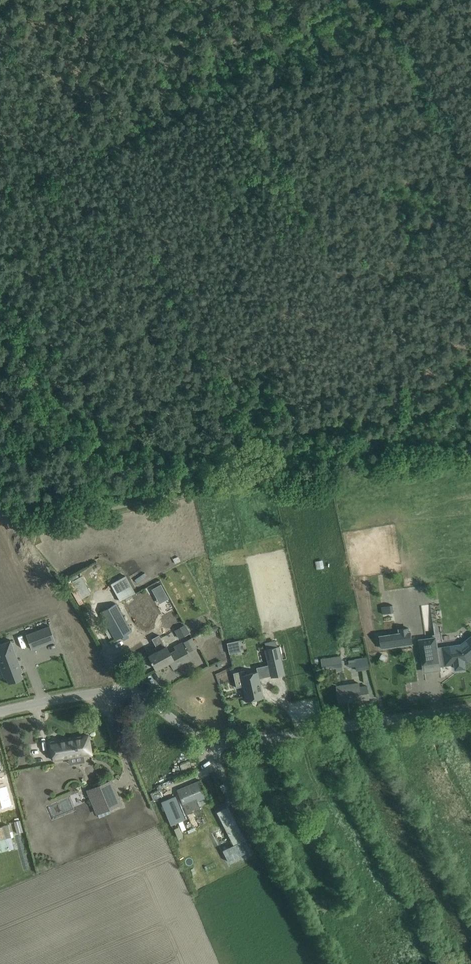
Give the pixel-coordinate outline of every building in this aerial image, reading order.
[(82,575),(73,580),(82,598),(92,592),(82,575)] [(120,600),(134,593),(124,575),(110,582),(120,600)] [(168,599),(160,584),(152,589),(160,603),(168,599)] [(101,612),(116,639),(131,631),(115,604),(101,612)] [(393,605),(382,606),(383,614),(394,612),(393,605)] [(185,624),(175,630),(179,638),(190,632),(185,624)] [(49,626),(26,634),(32,648),(54,640),(49,626)] [(400,633),(380,636),(382,648),(412,643),(411,631),(409,632),(409,628),(400,629),(400,633)] [(173,660),(170,653),(166,646),(165,647),(159,635),(152,638),(156,646),(158,645),(160,650),(149,656),(151,660),(150,661),(151,663),(152,662),(156,669),(166,663),(173,660)] [(183,641),(188,651),(197,647),(192,637),(183,641)] [(334,672),(326,674),(330,690),(354,684),(351,675),(364,672),(355,637),(343,640),(349,666),(334,670),(334,672)] [(423,664),(424,664),(424,660),(439,658),(436,637),(420,639),(423,664)] [(0,644),(0,662),(2,668),(6,667),(11,680),(11,679),(21,675),(22,678),(23,678),(21,672),(23,672),(22,671),(17,658),(14,658),(11,648),(13,647),(11,641),(11,640),(0,644)] [(226,642),(228,653),(239,651),(237,640),(226,642)] [(176,650),(170,653),(173,660),(166,663),(168,667),(171,665),(173,668),(191,659),(182,643),(174,647),(176,650)] [(446,665),(455,663),(456,669),(465,667),(465,662),(469,661),(470,659),(470,645),(464,651),(450,653),(449,646),(443,647),(446,665)] [(266,649),(264,649),(268,664),(270,676),(271,677),(285,674),(278,646),(266,649)] [(57,671),(58,677),(70,673),(69,668),(57,671)] [(244,670),(233,673),(236,688),(242,686),(246,701),(263,697),(259,678),(257,672),(245,674),(244,670)] [(50,741),(53,760),(91,754),(88,735),(50,741)] [(111,780),(86,790),(96,813),(99,812),(99,813),(122,803),(111,780)] [(200,780),(177,790),(187,814),(188,814),(200,808),(197,801),(207,797),(200,780)] [(175,794),(161,800),(170,823),(184,817),(175,794)] [(244,839),(227,806),(216,812),(233,845),(222,850),(228,861),(250,850),(244,839)] [(23,831),(20,820),(14,822),(17,833),(23,831)] [(0,824),(0,850),(13,845),(6,822),(0,824)] [(183,836),(179,826),(174,828),(178,838),(183,836)]
